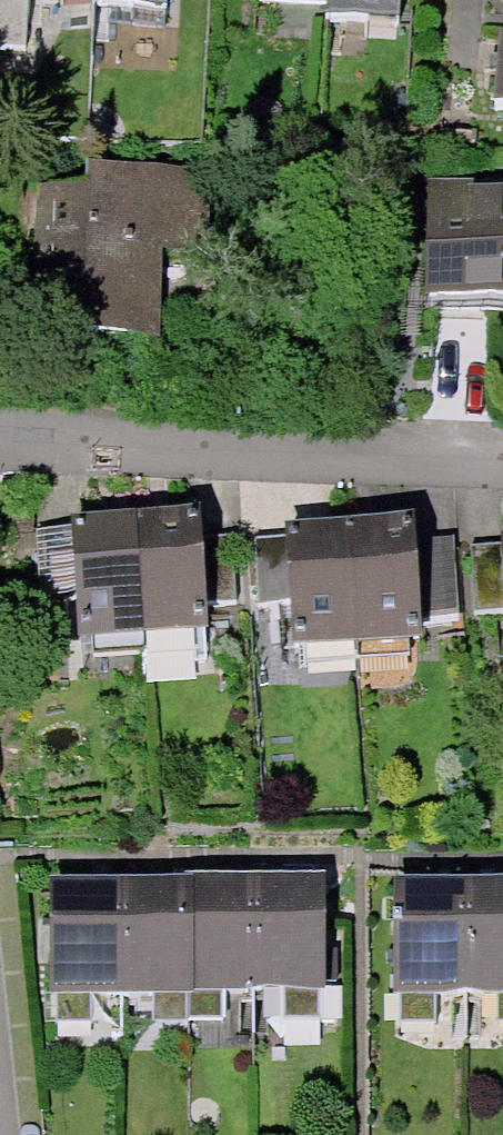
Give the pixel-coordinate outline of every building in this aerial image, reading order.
[(28,54),(31,0),(0,0),(0,52),(28,54)] [(90,15),(182,20),(183,0),(91,0),(90,15)] [(264,3),(343,8),(342,30),(420,34),(423,0),(264,0),(264,3)] [(104,206),(45,206),(45,274),(23,274),(23,348),(177,347),(177,263),(219,263),(218,181),(104,181),(104,206)] [(438,189),(431,305),(502,309),(502,192),(438,189)] [(212,523),(86,531),(94,654),(219,646),(212,523)] [(439,539),(260,550),(265,619),(296,617),(299,662),(447,653),(439,539)] [(476,559),(482,624),(502,622),(502,556),(476,559)] [(345,886),(57,889),(58,1043),(90,1043),(90,1000),(155,999),(155,1034),(231,1033),(231,1001),(286,1000),(286,1035),(347,1034),(345,886)] [(406,886),(406,1028),(443,1028),(443,1003),(502,1003),(502,887),(406,886)]
